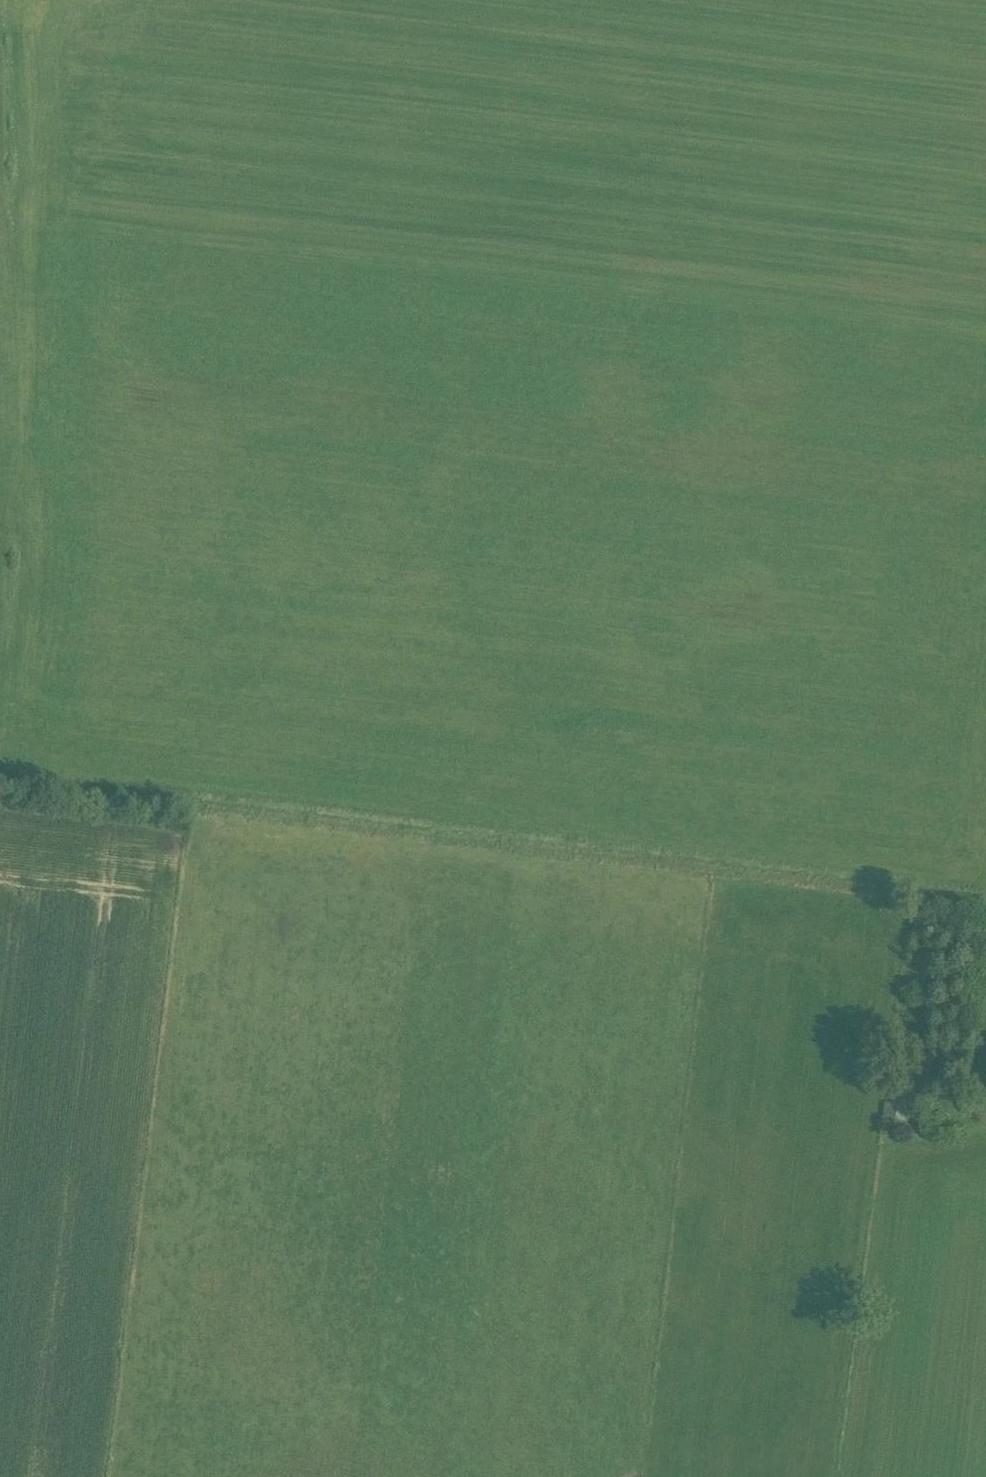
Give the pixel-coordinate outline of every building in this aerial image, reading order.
[(893,1095),(894,1087),(889,1087),(888,1094),(886,1094),(883,1119),(907,1121),(908,1112),(906,1112),(908,1096),(893,1095)]
